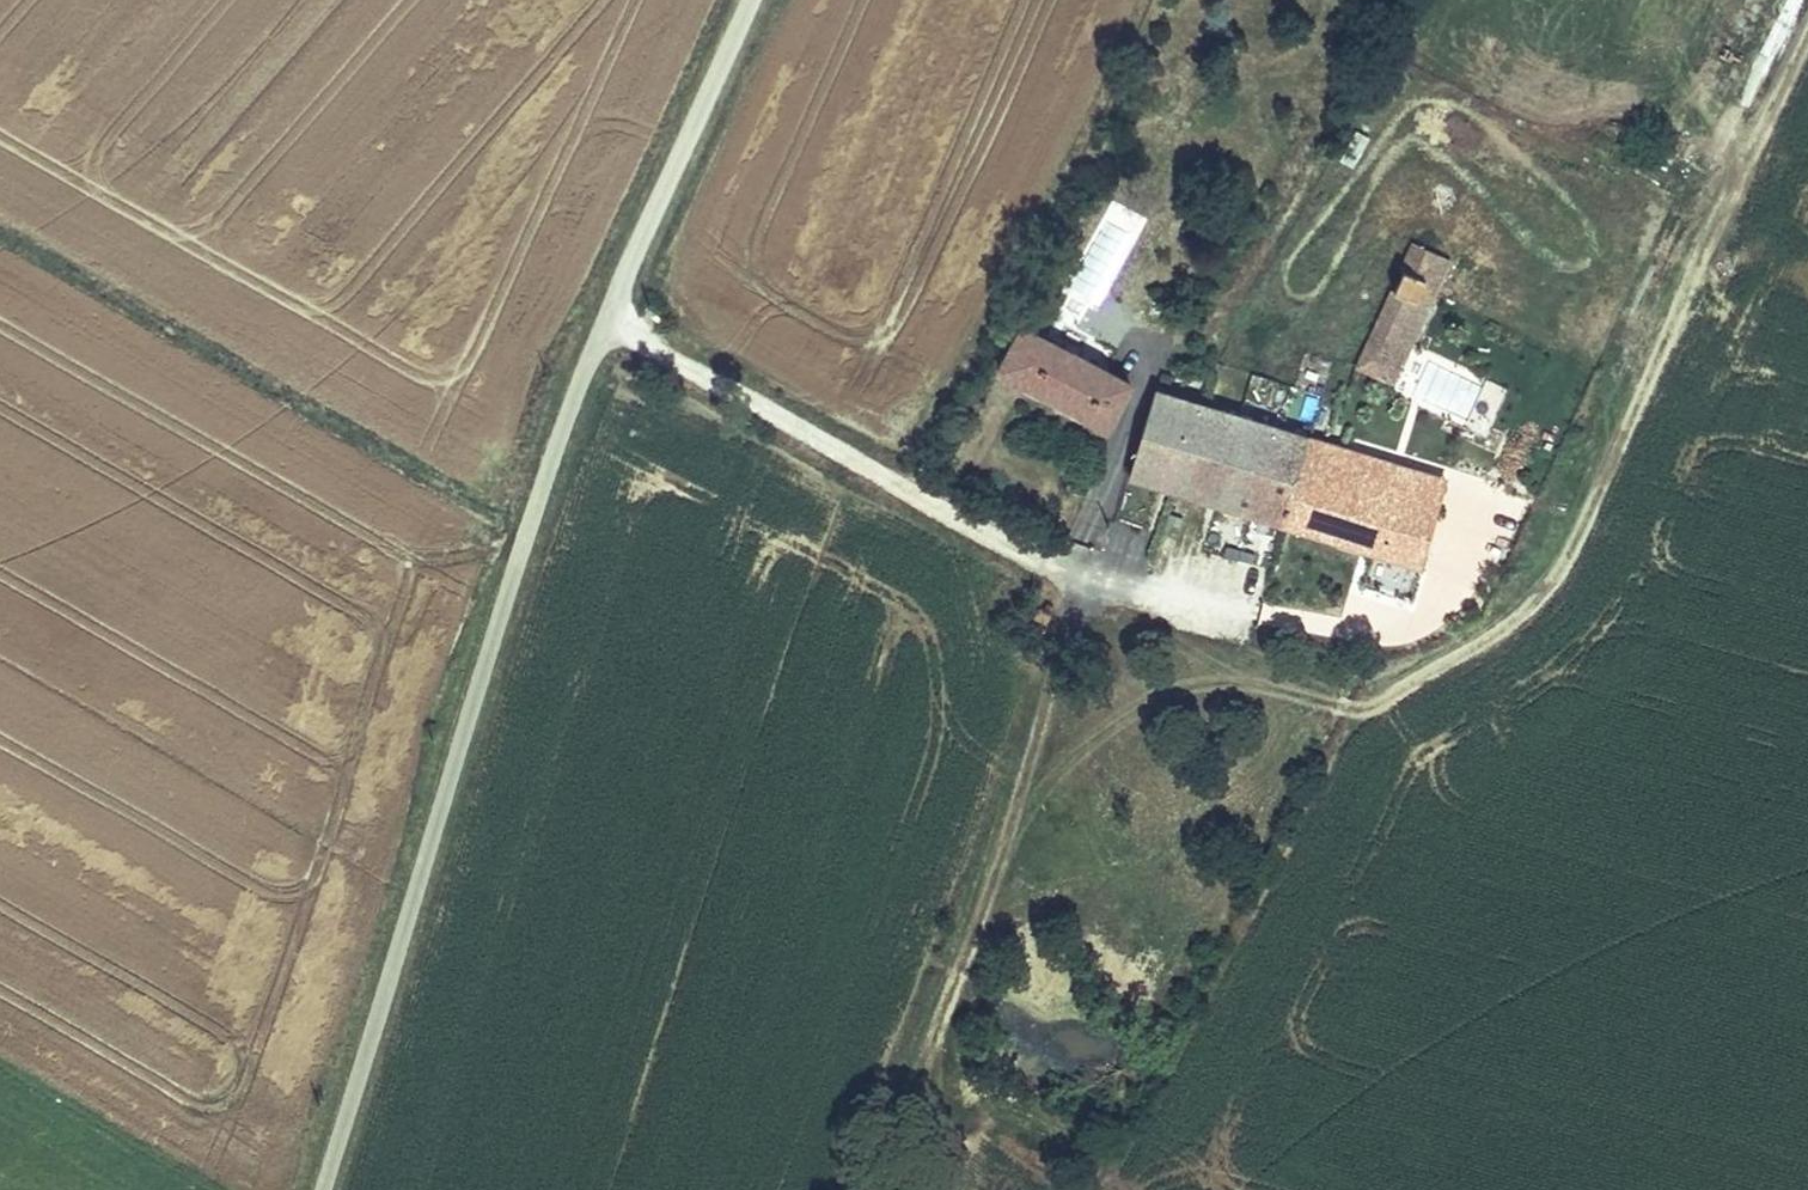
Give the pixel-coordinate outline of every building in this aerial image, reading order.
[(1361,368),(1382,379),(1436,258),(1416,248),(1361,368)] [(1436,258),(1382,379),(1394,385),(1449,264),(1436,258)] [(1024,329),(1009,366),(1115,426),(1132,389),(1024,329)] [(1156,397),(1135,471),(1173,484),(1196,409),(1156,397)] [(1196,409),(1173,484),(1422,562),(1439,510),(1316,472),(1324,448),(1196,409)] [(1316,472),(1439,510),(1446,485),(1324,448),(1316,472)] [(1033,630),(1045,635),(1052,614),(1040,609),(1033,630)]
